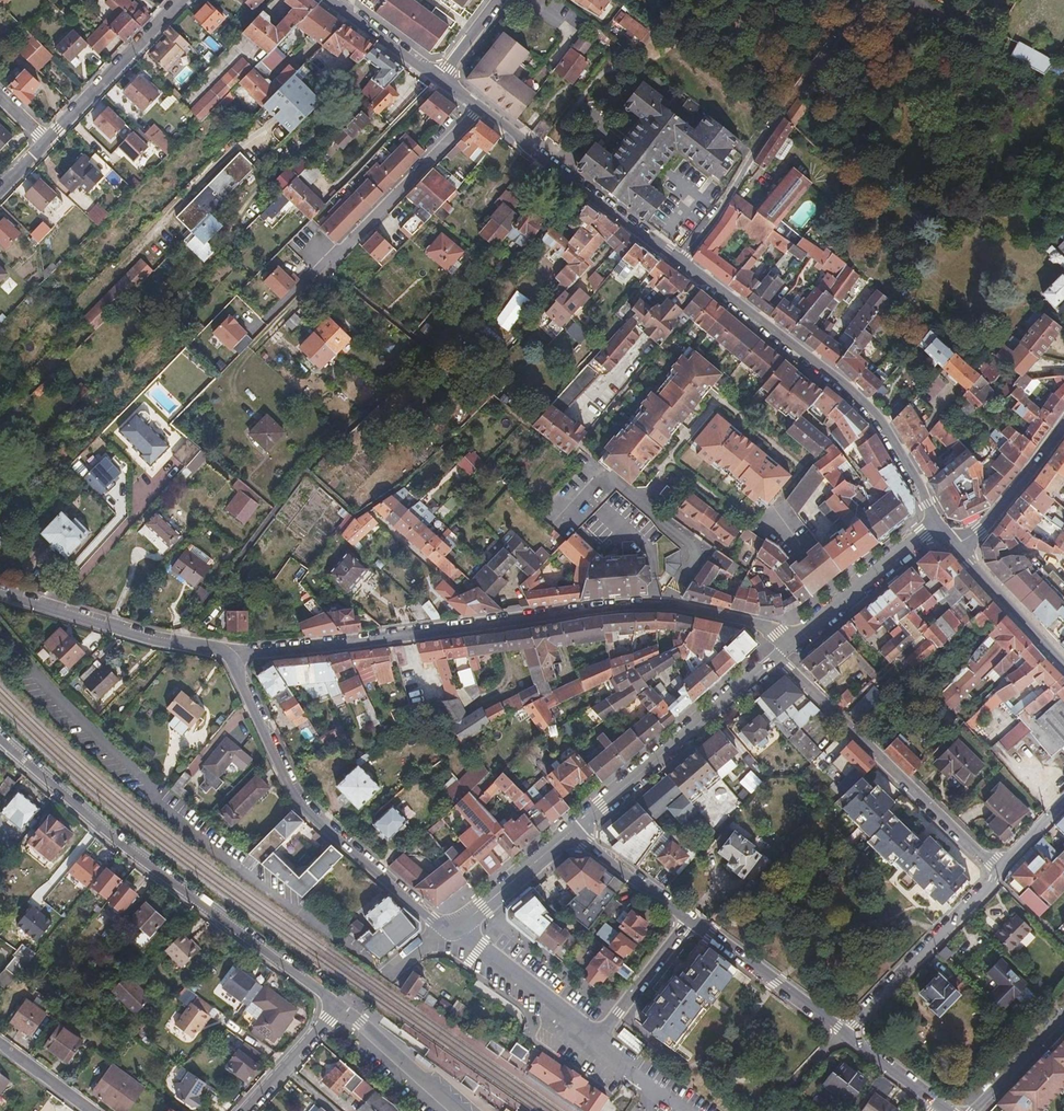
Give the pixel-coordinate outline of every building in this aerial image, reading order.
[(117,12),(117,7),(120,4),(116,0),(111,0),(108,3),(117,12)] [(120,4),(142,25),(151,16),(148,13),(148,9),(145,6),(143,6),(142,7),(135,1),(132,4),(128,0),(116,0),(120,4)] [(318,5),(312,0),(286,0),(295,9),(292,11),(291,9),(287,13),(289,15),(275,30),(264,20),(268,16),(265,14),(263,12),(245,30),(239,36),(243,40),(263,60),(318,5)] [(265,0),(243,0),(254,11),(265,0)] [(380,7),(411,30),(409,32),(420,40),(422,38),(434,48),(451,26),(438,16),(434,22),(426,17),(430,11),(416,0),(371,0),(380,7)] [(452,5),(463,13),(468,7),(466,5),(465,4),(468,0),(456,0),(452,5)] [(600,0),(596,0),(593,4),(602,10),(606,4),(600,0)] [(965,15),(970,18),(982,0),(975,0),(965,15)] [(120,4),(117,7),(117,12),(119,15),(117,17),(115,14),(110,14),(104,20),(105,21),(118,34),(126,42),(142,25),(120,4)] [(438,16),(451,26),(453,27),(458,20),(437,4),(432,11),(430,11),(426,17),(434,22),(438,16)] [(253,70),(241,82),(246,87),(266,106),(297,75),(290,68),(272,86),(266,81),(311,35),(326,46),(346,25),(318,5),(263,60),(253,70)] [(211,35),(224,22),(208,6),(195,20),(211,35)] [(380,7),(377,11),(431,51),(434,48),(422,38),(420,40),(409,32),(411,30),(380,7)] [(616,19),(642,39),(649,29),(623,10),(616,19)] [(614,46),(618,40),(604,29),(591,20),(587,26),(614,46)] [(118,34),(105,21),(98,28),(108,38),(112,38),(114,38),(118,34)] [(365,59),(376,47),(363,39),(346,25),(326,46),(338,55),(345,48),(349,51),(354,55),(352,57),(360,63),(364,59),(365,59)] [(189,46),(170,27),(165,33),(168,37),(150,55),(167,71),(185,52),(184,51),(189,46)] [(71,61),(90,42),(76,28),(56,46),(71,61)] [(108,38),(98,28),(88,39),(100,51),(112,38),(108,38)] [(505,30),(468,78),(518,117),(537,91),(513,72),(530,50),(505,30)] [(557,67),(572,79),(588,59),(582,55),(593,39),(584,32),(557,67)] [(42,44),(31,33),(28,35),(31,38),(30,39),(32,42),(21,52),(28,59),(42,44)] [(1018,43),(1013,54),(1012,56),(1044,74),(1049,69),(1061,75),(1063,71),(1063,68),(1055,63),(1018,43)] [(39,69),(53,54),(42,44),(28,59),(39,69)] [(376,47),(365,59),(381,73),(359,94),(370,104),(405,69),(376,47)] [(201,123),(210,113),(241,82),(253,70),(243,60),(190,112),(201,123)] [(11,85),(10,87),(27,104),(35,95),(32,92),(41,84),(26,70),(25,71),(20,66),(16,66),(6,76),(7,81),(11,85)] [(266,106),(265,107),(277,119),(280,116),(286,122),(284,125),(292,132),(319,105),(322,102),(314,94),(309,91),(301,81),(311,72),(306,66),(297,75),(266,106)] [(632,108),(663,74),(655,68),(645,81),(643,79),(624,103),(632,108)] [(727,152),(740,136),(706,110),(693,126),(664,104),(678,86),(663,74),(632,108),(639,114),(641,112),(642,112),(645,114),(646,118),(641,119),(626,140),(613,156),(610,153),(612,149),(601,142),(584,161),(585,165),(645,210),(653,210),(667,192),(653,181),(650,184),(647,182),(674,146),(675,145),(675,142),(676,141),(680,141),(683,143),(680,146),(720,176),(734,157),(727,152)] [(145,113),(163,94),(154,85),(151,88),(141,79),(126,94),(145,113)] [(241,82),(210,113),(215,118),(246,87),(241,82)] [(390,87),(371,106),(379,114),(390,102),(391,102),(398,95),(390,87)] [(174,89),(170,93),(171,94),(178,100),(181,96),(174,89)] [(440,125),(457,107),(437,92),(420,110),(440,125)] [(166,112),(178,100),(171,94),(160,106),(166,112)] [(326,98),(322,102),(319,105),(327,112),(334,105),(326,98)] [(794,127),(795,128),(808,109),(807,109),(799,101),(798,99),(785,118),(786,120),(794,127)] [(378,121),(366,108),(361,114),(374,127),(378,121)] [(117,133),(125,125),(110,109),(96,123),(112,139),(117,133)] [(361,114),(334,141),(347,154),(374,127),(361,114)] [(280,116),(277,119),(284,125),(286,122),(280,116)] [(545,138),(555,124),(543,116),(534,129),(545,138)] [(788,137),(794,127),(786,120),(774,136),(773,135),(755,163),(760,166),(765,170),(775,156),(788,137)] [(486,154),(499,139),(500,137),(479,121),(455,146),(462,152),(469,158),(477,148),(486,154)] [(0,151),(14,136),(4,127),(0,123),(0,150),(0,151)] [(131,130),(125,125),(117,133),(122,138),(131,130)] [(167,156),(175,148),(153,126),(145,134),(167,156)] [(148,148),(133,133),(119,147),(135,162),(148,148)] [(424,152),(405,134),(400,140),(403,143),(392,155),(407,169),(424,152)] [(792,140),(788,137),(775,156),(781,160),(785,159),(794,144),(792,140)] [(584,161),(601,142),(597,138),(583,156),(584,161)] [(274,186),(281,194),(297,178),(299,175),(312,163),(321,154),(313,147),(274,186)] [(256,167),(242,153),(177,218),(191,232),(256,167)] [(111,169),(96,154),(89,161),(96,167),(95,169),(103,177),(105,179),(113,171),(111,169)] [(407,169),(392,155),(380,166),(377,163),(371,169),(389,188),(407,169)] [(96,167),(89,161),(85,156),(61,181),(73,192),(80,184),(88,192),(103,177),(95,169),(96,167)] [(312,163),(299,175),(310,186),(322,173),(312,163)] [(609,187),(643,214),(645,210),(585,165),(583,167),(609,187)] [(389,188),(371,169),(364,175),(368,179),(356,191),(371,206),(389,188)] [(404,229),(411,236),(433,214),(455,190),(454,189),(432,169),(406,196),(421,209),(405,227),(406,228),(404,229)] [(779,223),(806,191),(810,186),(792,170),(757,212),(776,227),(779,223)] [(281,194),(265,211),(272,218),(290,200),(310,221),(325,205),(297,178),(281,194)] [(55,199),(41,184),(26,199),(41,214),(55,199)] [(573,195),(565,189),(556,199),(565,205),(573,195)] [(521,220),(529,211),(505,190),(498,199),(503,203),(516,215),(521,220)] [(371,206),(356,191),(345,202),(342,199),(335,206),(353,224),(371,206)] [(750,222),(757,212),(736,197),(730,207),(750,222)] [(500,207),(503,203),(498,199),(495,203),(500,207)] [(565,205),(556,199),(552,214),(558,217),(565,205)] [(479,233),(492,243),(495,246),(508,230),(508,225),(516,215),(503,203),(500,207),(479,233)] [(97,227),(109,215),(97,205),(86,216),(97,227)] [(559,284),(566,290),(573,285),(588,267),(583,263),(584,262),(577,256),(597,232),(590,226),(599,216),(586,205),(570,226),(578,233),(569,244),(549,228),(547,232),(541,241),(553,250),(568,264),(555,279),(559,284)] [(353,224),(335,206),(329,213),(330,214),(319,226),(335,242),(353,224)] [(796,247),(802,239),(779,223),(776,227),(757,212),(750,222),(730,207),(719,224),(692,259),(729,286),(739,272),(732,266),(718,256),(721,251),(718,249),(729,236),(736,226),(742,234),(760,247),(772,231),(794,245),(796,247)] [(544,224),(529,211),(521,220),(516,227),(517,227),(508,237),(520,247),(523,247),(530,239),(531,240),(535,236),(541,241),(547,232),(542,227),(544,224)] [(600,215),(599,216),(590,226),(597,232),(577,256),(584,262),(583,263),(588,267),(591,263),(587,260),(599,245),(604,240),(606,242),(619,229),(600,215)] [(20,235),(4,220),(0,225),(0,244),(6,250),(20,235)] [(30,236),(38,244),(52,230),(44,222),(30,236)] [(1063,240),(1063,223),(1056,231),(1063,240)] [(736,241),(742,234),(736,226),(729,236),(736,241)] [(622,260),(635,244),(636,243),(619,228),(619,229),(606,242),(607,243),(614,251),(614,252),(622,260)] [(786,254),(794,245),(772,231),(760,247),(755,252),(739,272),(729,286),(747,300),(761,283),(756,279),(758,277),(750,271),(770,245),(775,248),(776,246),(786,254)] [(461,252),(441,236),(427,253),(447,269),(461,252)] [(817,273),(832,254),(833,254),(827,249),(824,253),(803,238),(802,239),(796,247),(794,245),(786,254),(761,283),(747,300),(770,316),(777,307),(770,301),(800,261),(807,265),(813,270),(817,273)] [(1056,250),(1063,259),(1063,242),(1056,250)] [(649,273),(658,263),(635,244),(622,260),(613,272),(619,276),(622,272),(627,276),(633,269),(638,264),(649,273)] [(732,266),(739,272),(755,252),(748,246),(732,266)] [(1052,246),(1046,251),(1050,255),(1050,260),(1052,263),(1053,264),(1056,264),(1057,264),(1059,264),(1063,269),(1063,259),(1056,250),(1052,246)] [(518,256),(523,261),(531,253),(525,248),(518,256)] [(825,291),(846,266),(832,254),(817,273),(813,270),(811,273),(815,276),(817,275),(823,279),(806,300),(803,298),(802,299),(795,308),(791,305),(790,304),(776,321),(791,332),(825,291)] [(94,332),(126,300),(153,273),(141,261),(82,320),(94,332)] [(43,272),(44,281),(57,268),(52,263),(43,272)] [(646,298),(655,287),(663,278),(670,270),(658,263),(649,273),(641,283),(646,287),(641,293),(646,298)] [(296,283),(280,265),(264,281),(282,298),(296,283)] [(845,291),(857,276),(846,266),(825,291),(837,301),(845,291)] [(667,282),(675,274),(670,270),(663,278),(667,282)] [(1042,294),(1054,307),(1063,298),(1063,273),(1042,294)] [(680,294),(688,283),(675,274),(667,282),(663,278),(655,287),(666,298),(667,299),(678,292),(680,294)] [(864,329),(875,315),(887,300),(857,276),(845,291),(864,306),(844,332),(855,341),(864,329)] [(678,292),(643,332),(649,338),(676,307),(678,308),(694,288),(688,283),(680,294),(678,292)] [(556,287),(563,294),(564,292),(566,290),(559,284),(556,287)] [(621,326),(592,359),(604,368),(608,372),(643,332),(678,292),(667,299),(666,298),(655,287),(642,301),(621,326)] [(698,290),(694,288),(678,308),(686,315),(703,294),(698,290)] [(564,292),(563,294),(555,302),(556,303),(545,315),(552,322),(548,326),(558,335),(563,330),(561,329),(580,308),(581,309),(588,300),(578,290),(570,298),(564,292)] [(830,310),(837,301),(825,291),(791,332),(801,340),(813,325),(814,323),(816,324),(820,318),(818,317),(826,308),(830,310)] [(684,318),(769,382),(784,362),(775,355),(778,351),(771,346),(768,350),(750,337),(753,332),(746,327),(743,331),(726,318),(730,314),(722,309),(719,313),(702,300),(706,296),(703,294),(684,318)] [(722,309),(706,296),(702,300),(719,313),(722,309)] [(795,308),(802,299),(798,296),(791,305),(795,308)] [(777,307),(770,316),(776,321),(790,304),(784,299),(777,307)] [(654,342),(659,347),(686,315),(677,308),(678,308),(676,307),(649,338),(654,342)] [(177,328),(183,322),(169,308),(163,315),(177,328)] [(1046,348),(1057,332),(1061,327),(1037,309),(1026,323),(1033,327),(1021,342),(1013,336),(996,357),(1006,365),(1015,372),(1020,375),(1022,376),(1024,373),(1046,348)] [(301,321),(294,314),(284,323),(292,330),(301,321)] [(746,327),(730,314),(726,318),(743,331),(746,327)] [(248,333),(230,315),(213,332),(231,349),(248,333)] [(876,338),(887,325),(875,315),(864,329),(874,336),(876,338)] [(197,335),(204,328),(191,316),(184,323),(197,335)] [(351,340),(328,318),(314,333),(336,355),(351,340)] [(816,328),(805,343),(815,350),(826,336),(816,328)] [(859,386),(871,373),(864,368),(868,363),(859,355),(874,336),(864,329),(855,341),(847,351),(837,365),(859,386)] [(771,346),(753,332),(750,337),(768,350),(771,346)] [(943,366),(955,354),(930,332),(923,340),(929,345),(926,350),(943,366)] [(336,355),(314,333),(299,348),(322,370),(336,355)] [(837,365),(847,351),(826,336),(815,350),(836,365),(837,365)] [(775,355),(784,362),(787,358),(778,351),(775,355)] [(651,461),(671,437),(667,433),(669,430),(666,427),(674,419),(681,425),(702,400),(698,396),(700,393),(698,391),(705,383),(712,388),(722,377),(695,353),(689,362),(682,357),(672,369),(676,372),(669,380),(672,382),(658,398),(652,393),(641,405),(645,409),(638,417),(640,419),(627,435),(624,434),(618,441),(614,438),(603,450),(609,455),(603,463),(624,481),(630,486),(641,473),(633,467),(640,458),(643,460),(645,457),(651,461)] [(980,376),(955,354),(943,366),(968,390),(980,376)] [(982,377),(980,376),(968,390),(963,395),(977,409),(991,394),(991,391),(985,385),(986,383),(990,378),(994,381),(1006,365),(996,357),(982,377)] [(766,386),(773,392),(784,377),(788,380),(798,367),(787,358),(784,362),(769,382),(766,386)] [(592,359),(550,406),(562,416),(604,368),(592,359)] [(60,375),(67,368),(63,364),(56,371),(60,375)] [(805,411),(825,388),(798,367),(788,380),(784,377),(773,392),(768,399),(781,408),(784,404),(792,410),(793,408),(802,415),(805,411)] [(1063,376),(1063,373),(1057,372),(1057,370),(1044,371),(1045,378),(1054,377),(1063,376)] [(1008,382),(1016,388),(1017,386),(1014,384),(1020,375),(1015,372),(1007,381),(1008,382)] [(871,397),(883,384),(871,373),(859,386),(871,397)] [(1040,383),(1035,379),(1032,380),(1024,373),(1022,376),(1020,375),(1014,384),(1017,386),(1016,388),(1010,394),(1018,400),(1019,401),(1024,395),(1028,398),(1040,383)] [(53,374),(34,393),(38,397),(57,378),(53,374)] [(1054,377),(1059,388),(1055,394),(1063,401),(1063,376),(1054,377)] [(986,383),(990,386),(994,381),(990,378),(986,383)] [(999,393),(1005,399),(1010,394),(1016,388),(1008,382),(999,393)] [(698,396),(702,400),(712,388),(705,383),(698,391),(700,393),(698,396)] [(939,401),(924,387),(918,394),(924,400),(933,409),(939,401)] [(826,417),(841,401),(825,388),(805,411),(810,414),(816,407),(826,417)] [(493,396),(488,392),(483,398),(487,402),(493,396)] [(1019,401),(1037,416),(1053,393),(1052,392),(1046,399),(1044,398),(1038,406),(1028,398),(1024,395),(1019,401)] [(1063,408),(1063,401),(1055,394),(1053,393),(1037,416),(1051,427),(1063,408)] [(924,400),(918,394),(914,398),(920,404),(924,400)] [(1018,400),(1010,394),(1005,399),(1001,402),(1006,415),(1012,407),(1018,400)] [(464,410),(471,417),(487,402),(483,398),(479,395),(464,410)] [(968,418),(977,409),(963,395),(955,404),(968,418)] [(914,398),(909,403),(914,410),(920,404),(914,398)] [(1038,444),(1051,427),(1037,416),(1019,401),(1018,400),(1012,407),(1024,417),(1018,425),(1038,444)] [(843,451),(850,445),(858,438),(857,436),(859,434),(867,426),(841,401),(826,417),(823,422),(827,425),(829,423),(831,420),(835,424),(834,424),(836,427),(837,427),(840,431),(846,440),(838,446),(843,451)] [(909,403),(893,421),(900,433),(907,446),(923,428),(924,427),(914,410),(909,403)] [(550,406),(532,427),(549,440),(568,455),(586,434),(582,431),(584,429),(576,423),(575,426),(562,416),(550,406)] [(823,422),(826,417),(816,407),(810,414),(822,424),(823,422)] [(141,458),(149,466),(170,444),(147,424),(150,420),(149,415),(144,411),(139,411),(136,415),(135,414),(118,431),(134,447),(143,456),(141,458)] [(249,435),(267,452),(284,434),(266,416),(249,435)] [(787,432),(815,457),(829,442),(824,438),(800,417),(787,432)] [(667,433),(671,437),(681,425),(674,419),(666,427),(669,430),(667,433)] [(959,442),(941,420),(930,431),(948,451),(953,447),(959,442)] [(719,421),(697,451),(704,457),(701,462),(713,472),(716,468),(723,474),(724,472),(740,484),(738,486),(746,491),(743,495),(756,504),(760,499),(768,505),(789,476),(788,475),(789,475),(778,467),(771,476),(763,470),(765,466),(761,463),(766,457),(742,439),(738,445),(734,442),(732,445),(723,439),(730,430),(723,424),(719,421)] [(1034,448),(1038,444),(1018,425),(1014,430),(1034,448)] [(864,442),(873,435),(867,426),(859,434),(864,442)] [(824,438),(829,442),(832,439),(831,437),(840,431),(837,427),(836,427),(828,433),(824,438)] [(923,428),(907,446),(911,453),(919,444),(925,438),(928,434),(923,428)] [(997,448),(999,450),(1009,440),(1001,432),(996,428),(986,437),(997,448)] [(1006,428),(1001,432),(1009,440),(1028,458),(1031,453),(1011,433),(1006,428)] [(742,439),(730,430),(723,439),(732,445),(734,442),(738,445),(742,439)] [(1031,453),(1034,448),(1014,430),(1011,433),(1031,453)] [(57,441),(61,445),(61,446),(72,436),(67,431),(57,441)] [(832,439),(838,446),(846,440),(840,431),(831,437),(832,439)] [(864,442),(854,451),(858,457),(857,457),(861,465),(882,450),(873,435),(864,442)] [(986,437),(985,435),(974,445),(968,450),(976,462),(983,463),(997,448),(986,437)] [(938,459),(925,438),(919,444),(935,468),(936,467),(941,464),(938,459)] [(187,466),(202,450),(188,439),(174,455),(187,466)] [(1020,469),(1028,458),(1009,440),(999,450),(1003,453),(1020,469)] [(966,449),(959,442),(953,447),(960,455),(966,449)] [(919,444),(911,453),(926,476),(935,468),(919,444)] [(61,446),(61,445),(53,453),(61,461),(68,453),(61,446)] [(840,501),(855,487),(844,481),(835,470),(846,461),(833,445),(825,451),(828,454),(813,465),(823,476),(834,488),(832,490),(834,495),(840,501)] [(847,456),(854,451),(850,445),(843,451),(847,456)] [(137,473),(107,446),(78,474),(109,504),(137,473)] [(967,449),(966,449),(960,455),(940,472),(929,481),(937,494),(951,483),(967,469),(976,462),(968,450),(967,449)] [(208,457),(201,450),(187,466),(186,468),(193,474),(208,457)] [(882,450),(861,465),(863,468),(869,464),(876,473),(890,465),(882,450)] [(1058,450),(1047,465),(1057,472),(1051,480),(1061,488),(1063,490),(1063,454),(1058,450)] [(1020,469),(1003,453),(992,466),(998,472),(983,483),(984,496),(989,506),(1012,480),(1020,469)] [(476,471),(479,468),(470,456),(466,460),(476,471)] [(641,473),(651,461),(645,457),(643,460),(640,458),(633,467),(641,473)] [(771,476),(778,467),(766,457),(761,463),(765,466),(763,470),(771,476)] [(460,463),(471,476),(476,471),(466,460),(464,459),(460,463)] [(960,520),(989,506),(984,496),(983,483),(983,463),(976,462),(967,469),(972,479),(975,490),(961,498),(951,483),(937,494),(940,501),(948,516),(953,518),(960,520)] [(863,468),(860,470),(867,479),(866,482),(872,488),(882,480),(876,473),(869,464),(863,468)] [(823,476),(813,465),(787,499),(786,502),(796,514),(823,476)] [(910,499),(890,465),(876,473),(882,480),(909,515),(911,513),(910,499)] [(1057,472),(1047,465),(1034,481),(1052,499),(1061,488),(1051,480),(1057,472)] [(935,468),(926,476),(929,481),(940,472),(936,467),(935,468)] [(262,499),(236,478),(230,486),(239,493),(257,506),(262,499)] [(895,527),(909,515),(882,480),(872,488),(873,488),(884,492),(886,495),(880,500),(870,508),(889,532),(895,527)] [(1052,499),(1034,481),(1025,492),(1035,501),(1031,506),(1042,515),(1054,501),(1052,499)] [(882,537),(889,532),(870,508),(863,498),(859,492),(861,488),(855,487),(840,501),(854,515),(876,542),(882,537)] [(408,493),(403,488),(391,497),(408,513),(418,502),(422,499),(412,489),(408,493)] [(657,498),(665,504),(674,495),(664,489),(657,498)] [(1035,501),(1025,492),(1006,513),(1007,514),(1028,536),(1043,516),(1042,515),(1031,506),(1035,501)] [(244,523),(257,506),(239,493),(226,510),(244,523)] [(739,531),(690,493),(678,509),(695,522),(697,520),(728,545),(739,531)] [(854,515),(840,501),(834,495),(817,509),(832,525),(839,518),(849,528),(830,543),(822,549),(840,572),(847,566),(854,560),(876,542),(854,515)] [(408,513),(391,497),(373,509),(450,579),(458,570),(444,558),(450,551),(441,543),(418,521),(408,513)] [(418,502),(408,513),(418,521),(427,511),(419,503),(418,502)] [(454,509),(448,516),(451,518),(457,512),(454,509)] [(157,512),(144,525),(169,549),(182,536),(157,512)] [(356,521),(354,519),(341,536),(352,547),(359,541),(377,525),(367,513),(356,521)] [(42,534),(66,558),(85,538),(70,523),(62,514),(42,534)] [(1060,554),(1063,551),(1051,548),(1052,548),(1028,536),(1007,514),(992,534),(1006,547),(1008,549),(1017,545),(1012,539),(1016,536),(1021,542),(1027,547),(1051,554),(1060,554)] [(1061,522),(1062,521),(1055,516),(1051,522),(1057,527),(1063,530),(1063,529),(1063,524),(1061,522)] [(70,523),(85,538),(90,532),(75,517),(70,523)] [(2,543),(9,535),(0,526),(0,540),(2,543)] [(1063,530),(1052,548),(1051,548),(1063,551),(1063,552),(1063,529),(1063,530)] [(548,534),(561,546),(565,542),(552,530),(548,534)] [(597,554),(575,533),(565,542),(561,546),(565,551),(586,572),(589,563),(597,554)] [(746,542),(756,549),(761,540),(752,534),(746,542)] [(1006,547),(992,534),(982,547),(1006,547)] [(529,577),(539,567),(549,558),(540,549),(534,555),(514,537),(504,548),(517,560),(515,563),(529,577)] [(446,538),(441,543),(450,551),(455,546),(446,538)] [(778,547),(765,539),(755,557),(773,571),(789,591),(786,594),(787,600),(781,604),(779,596),(775,597),(764,591),(755,579),(749,583),(765,602),(770,617),(784,614),(800,604),(810,596),(804,588),(788,566),(785,562),(787,559),(778,547)] [(822,549),(818,544),(808,550),(807,553),(806,557),(817,570),(822,570),(829,580),(840,572),(822,549)] [(539,567),(542,573),(565,551),(561,546),(549,558),(539,567)] [(185,552),(193,558),(207,569),(211,564),(210,562),(191,547),(188,548),(185,552)] [(998,551),(1008,549),(1006,547),(982,547),(984,556),(985,563),(1000,558),(999,553),(998,551)] [(501,578),(515,563),(517,560),(504,548),(487,566),(492,571),(500,579),(501,578)] [(663,575),(670,580),(680,565),(677,550),(661,561),(663,575)] [(207,569),(193,558),(185,552),(172,569),(195,586),(207,569)] [(329,575),(348,592),(367,569),(348,553),(329,575)] [(633,597),(646,596),(645,588),(644,563),(643,556),(601,558),(597,554),(589,563),(586,572),(583,586),(579,601),(602,599),(633,597)] [(944,571),(955,562),(950,556),(932,554),(919,564),(932,580),(935,578),(944,587),(953,580),(944,571)] [(995,574),(1004,583),(1028,568),(1031,574),(1042,566),(1035,557),(1029,561),(1024,556),(1011,555),(1000,558),(985,563),(995,574)] [(806,557),(797,564),(799,567),(803,564),(821,587),(829,580),(822,570),(817,570),(806,557)] [(795,561),(788,566),(804,588),(810,596),(821,587),(803,564),(799,567),(797,564),(795,561)] [(943,606),(947,602),(972,580),(962,570),(955,562),(944,571),(953,580),(944,587),(934,595),(938,600),(943,606)] [(681,599),(709,605),(715,591),(707,588),(716,573),(719,569),(707,563),(692,583),(692,582),(681,599)] [(731,576),(738,566),(733,563),(726,573),(728,574),(731,576)] [(1004,583),(1032,613),(1044,600),(1056,612),(1061,607),(1063,609),(1063,586),(1062,584),(1060,582),(1042,566),(1031,574),(1028,568),(1004,583)] [(529,606),(579,601),(583,586),(549,590),(542,573),(539,567),(529,577),(519,587),(526,600),(529,606)] [(719,569),(716,573),(727,578),(728,574),(726,573),(719,569)] [(477,588),(458,570),(450,579),(466,593),(477,588)] [(890,589),(912,613),(931,597),(932,596),(919,585),(922,583),(912,570),(901,580),(890,589)] [(505,583),(500,579),(492,571),(477,588),(490,600),(505,583)] [(430,586),(434,589),(442,581),(438,577),(430,586)] [(765,602),(749,583),(745,577),(741,584),(748,594),(749,596),(752,599),(757,615),(770,617),(765,602)] [(947,602),(952,607),(977,585),(972,580),(947,602)] [(477,614),(458,596),(442,581),(434,589),(462,616),(477,614)] [(748,594),(741,584),(738,588),(737,588),(736,591),(728,609),(747,613),(746,594),(748,594)] [(293,590),(316,617),(324,614),(299,585),(293,590)] [(477,614),(501,610),(490,600),(477,588),(466,593),(458,596),(477,614)] [(728,609),(736,591),(731,589),(729,591),(727,596),(715,591),(709,605),(728,609)] [(900,623),(912,613),(890,589),(885,594),(876,601),(890,617),(894,621),(892,623),(894,625),(891,628),(893,631),(901,624),(900,623)] [(754,614),(757,615),(752,599),(749,596),(748,594),(746,594),(747,613),(754,614)] [(912,613),(917,618),(936,603),(931,597),(912,613)] [(1059,641),(1063,635),(1063,609),(1061,607),(1056,612),(1044,600),(1032,613),(1059,641)] [(885,621),(890,617),(876,601),(866,609),(880,625),(881,624),(885,621)] [(416,603),(415,602),(414,603),(406,609),(417,622),(430,621),(420,608),(416,603)] [(430,621),(440,619),(428,602),(420,608),(430,621)] [(866,638),(881,625),(881,624),(880,625),(866,609),(852,621),(866,638)] [(325,614),(341,634),(361,631),(358,616),(352,617),(351,611),(325,614)] [(229,613),(223,613),(218,619),(220,620),(221,631),(229,631),(229,613)] [(245,613),(229,613),(229,631),(245,630),(245,613)] [(655,630),(655,613),(634,614),(634,630),(655,630)] [(674,629),(675,615),(655,613),(655,630),(655,635),(658,657),(664,653),(668,651),(666,629),(674,629)] [(922,634),(928,629),(917,618),(912,613),(900,623),(901,624),(905,628),(916,640),(922,634)] [(316,617),(298,625),(305,637),(322,635),(341,634),(325,614),(324,614),(316,617)] [(634,630),(634,614),(600,616),(603,632),(617,631),(625,631),(634,630)] [(674,647),(682,645),(690,633),(693,619),(675,615),(674,629),(681,630),(677,640),(674,639),(674,647)] [(603,683),(612,678),(609,661),(603,632),(600,616),(582,619),(584,631),(570,634),(572,646),(574,656),(579,654),(578,651),(582,647),(581,644),(587,642),(586,636),(595,634),(598,654),(575,662),(580,678),(584,692),(603,683)] [(993,669),(1024,638),(1014,627),(1005,616),(993,631),(968,661),(958,674),(951,682),(952,682),(939,695),(938,697),(953,710),(959,703),(968,694),(987,674),(993,669)] [(885,621),(891,628),(894,625),(892,623),(894,621),(890,617),(885,621)] [(584,631),(582,619),(530,629),(541,668),(546,682),(556,679),(552,665),(560,663),(556,648),(565,646),(570,662),(575,660),(574,656),(572,646),(570,634),(584,631)] [(710,651),(715,639),(720,626),(721,624),(693,619),(690,633),(682,645),(700,660),(702,650),(710,651)] [(851,622),(839,632),(851,645),(853,642),(850,638),(857,631),(851,622)] [(894,638),(905,628),(901,624),(893,631),(890,634),(894,638)] [(720,626),(715,639),(725,651),(736,663),(755,645),(742,631),(720,626)] [(901,653),(916,640),(905,628),(894,638),(890,642),(901,653)] [(59,629),(44,643),(68,668),(83,653),(59,629)] [(447,701),(435,703),(461,743),(510,711),(511,713),(522,707),(550,693),(546,682),(541,668),(530,629),(517,631),(494,634),(498,653),(522,649),(533,686),(483,712),(480,707),(466,717),(462,709),(479,695),(479,693),(477,688),(476,686),(469,688),(455,692),(457,700),(447,701)] [(873,680),(879,674),(851,645),(839,632),(824,645),(802,663),(817,681),(825,689),(841,675),(834,667),(851,652),(861,662),(858,664),(873,680)] [(498,653),(494,634),(478,636),(463,638),(468,660),(471,672),(478,670),(474,656),(498,653)] [(635,671),(658,657),(655,635),(649,635),(649,648),(631,654),(633,668),(635,671)] [(468,660),(463,638),(439,641),(445,660),(452,659),(460,658),(464,673),(469,688),(476,686),(471,672),(468,660)] [(1011,661),(1030,645),(1024,638),(993,669),(1000,676),(1004,673),(1013,664),(1011,661)] [(725,651),(715,639),(710,651),(702,650),(700,660),(704,664),(718,678),(736,663),(725,651)] [(435,662),(447,701),(457,700),(455,692),(445,660),(439,641),(416,644),(422,663),(435,662)] [(891,663),(901,653),(890,642),(879,651),(891,663)] [(704,664),(700,660),(682,645),(674,647),(680,656),(681,657),(686,664),(688,669),(693,674),(704,664)] [(999,687),(1002,690),(1035,668),(1045,660),(1039,654),(1030,645),(1011,661),(1013,664),(1018,669),(1007,676),(1007,677),(999,687)] [(407,666),(402,646),(393,647),(398,668),(407,666)] [(673,660),(680,656),(674,647),(668,651),(664,653),(658,657),(635,671),(633,668),(612,678),(619,690),(630,684),(638,696),(648,689),(644,683),(674,664),(673,660)] [(389,664),(387,648),(347,653),(353,667),(354,670),(389,664)] [(353,667),(347,653),(342,654),(326,656),(334,675),(353,667)] [(609,661),(612,678),(633,668),(631,654),(609,661)] [(324,683),(336,681),(334,675),(326,656),(311,657),(324,683)] [(324,683),(311,657),(289,659),(298,685),(299,686),(324,683)] [(456,675),(464,673),(460,658),(452,659),(456,675)] [(289,659),(269,661),(272,666),(286,687),(299,686),(298,685),(289,659)] [(995,694),(1003,702),(1034,679),(1040,686),(1043,683),(1042,681),(1055,671),(1051,666),(1045,660),(1035,668),(1002,690),(995,694)] [(99,672),(102,669),(96,662),(92,665),(99,672)] [(390,671),(389,664),(354,670),(357,676),(362,688),(378,685),(378,689),(394,685),(390,671)] [(718,678),(704,664),(693,674),(696,678),(705,690),(718,678)] [(1004,673),(1007,676),(1018,669),(1013,664),(1004,673)] [(105,666),(102,669),(99,672),(92,665),(79,678),(85,685),(84,686),(97,698),(117,679),(105,666)] [(286,687),(272,666),(256,677),(271,698),(273,696),(287,688),(286,687)] [(995,682),(1000,676),(993,669),(987,674),(995,682)] [(1042,681),(1043,683),(1057,673),(1055,671),(1042,681)] [(1040,686),(1044,692),(1048,688),(1054,694),(1063,685),(1063,680),(1057,673),(1043,683),(1040,686)] [(684,686),(683,683),(679,674),(671,683),(678,692),(684,686)] [(691,702),(705,690),(696,678),(693,674),(683,683),(684,686),(691,702)] [(347,704),(366,695),(362,688),(357,676),(338,685),(341,692),(347,704)] [(550,693),(522,707),(540,733),(554,719),(548,710),(554,706),(584,692),(580,678),(550,693)] [(610,696),(619,690),(612,678),(603,683),(610,696)] [(338,685),(336,681),(324,683),(326,687),(327,689),(328,693),(330,697),(341,692),(338,685)] [(756,702),(788,740),(799,730),(819,711),(810,702),(795,717),(787,707),(802,694),(789,681),(781,681),(756,702)] [(857,691),(859,693),(868,685),(866,682),(857,691)] [(299,686),(305,692),(309,696),(312,701),(328,693),(327,689),(326,687),(324,683),(299,686)] [(999,742),(1008,751),(1030,732),(1044,748),(1053,741),(1061,749),(1063,747),(1063,685),(1054,694),(1048,688),(1044,692),(1024,708),(1029,715),(999,742)] [(688,705),(691,702),(684,686),(678,692),(681,696),(688,705)] [(1040,686),(1010,710),(1015,716),(1024,708),(1044,692),(1040,686)] [(650,687),(648,689),(638,696),(635,698),(636,699),(648,712),(661,701),(656,694),(655,693),(650,687)] [(293,697),(287,688),(273,696),(279,706),(293,697)] [(835,702),(843,709),(855,698),(847,690),(835,702)] [(189,698),(181,691),(167,708),(191,728),(205,711),(196,704),(189,698)] [(968,694),(959,703),(963,707),(972,698),(968,694)] [(978,725),(1003,702),(995,694),(965,723),(989,750),(996,744),(978,725)] [(684,709),(688,705),(681,696),(677,700),(684,709)] [(291,722),(291,721),(304,714),(293,697),(279,706),(284,713),(285,713),(291,722)] [(361,703),(381,745),(386,741),(381,729),(368,700),(361,703)] [(675,716),(684,709),(677,700),(668,708),(669,710),(675,716)] [(669,710),(668,708),(661,701),(648,712),(649,713),(656,721),(669,710)] [(606,717),(596,705),(591,708),(601,721),(606,717)] [(554,719),(560,715),(554,706),(548,710),(554,719)] [(643,744),(675,716),(669,710),(656,721),(649,713),(633,727),(629,723),(627,724),(631,730),(643,744)] [(295,727),(307,720),(304,714),(291,721),(295,727)] [(756,743),(764,736),(771,731),(760,717),(744,732),(755,744),(756,743)] [(381,729),(386,741),(400,732),(396,725),(391,728),(389,725),(381,729)] [(936,732),(940,737),(944,733),(939,728),(936,732)] [(600,782),(643,744),(631,730),(612,745),(603,734),(597,740),(605,751),(587,766),(600,782)] [(788,740),(811,764),(813,763),(822,754),(799,730),(788,740)] [(546,743),(539,733),(535,737),(543,746),(546,743)] [(714,771),(730,758),(736,752),(721,733),(697,752),(714,771)] [(911,776),(913,774),(923,764),(906,748),(910,744),(900,735),(885,750),(911,776)] [(769,742),(764,736),(756,743),(761,748),(769,742)] [(203,766),(218,777),(239,750),(226,740),(203,766)] [(1061,749),(1053,741),(1044,748),(1051,757),(1061,749)] [(862,778),(875,764),(851,742),(841,752),(858,769),(844,782),(850,789),(862,778)] [(968,789),(986,771),(957,743),(934,765),(947,777),(951,773),(968,789)] [(714,771),(697,752),(676,771),(694,792),(701,786),(711,798),(726,785),(721,779),(714,771)] [(754,773),(761,767),(750,754),(743,760),(754,773)] [(822,754),(813,763),(822,773),(831,763),(822,754)] [(575,755),(560,767),(574,783),(579,780),(580,781),(589,773),(575,755)] [(714,771),(721,779),(737,766),(730,758),(714,771)] [(488,772),(477,760),(457,781),(468,792),(488,772)] [(379,789),(357,766),(336,787),(358,809),(379,789)] [(574,783),(560,767),(548,777),(562,796),(571,789),(570,787),(574,783)] [(694,792),(676,771),(668,777),(687,799),(694,792)] [(524,795),(502,773),(493,783),(498,788),(514,804),(524,795)] [(455,781),(456,780),(452,775),(440,786),(445,791),(455,781)] [(17,791),(0,777),(0,809),(1,811),(17,791)] [(232,825),(268,789),(256,777),(219,813),(232,825)] [(536,791),(546,782),(542,777),(532,786),(536,791)] [(639,805),(653,821),(667,809),(681,825),(697,811),(687,799),(668,777),(638,804),(639,805)] [(949,906),(951,907),(972,885),(971,884),(968,882),(966,880),(967,878),(962,873),(964,871),(929,837),(922,844),(887,810),(894,803),(877,786),(873,790),(867,784),(867,783),(862,778),(850,789),(844,794),(851,800),(846,805),(842,809),(848,814),(847,816),(864,833),(866,830),(872,836),(868,840),(866,842),(890,865),(892,863),(896,859),(902,865),(899,867),(934,901),(935,900),(941,905),(945,902),(947,904),(949,906)] [(455,806),(467,793),(455,781),(445,791),(443,793),(455,806)] [(1001,838),(1010,829),(1027,812),(1012,798),(1014,797),(999,782),(991,791),(994,793),(983,804),(993,814),(995,816),(987,825),(1001,838)] [(498,788),(493,783),(485,791),(491,796),(498,788)] [(532,786),(524,794),(528,799),(536,791),(532,786)] [(558,816),(568,808),(553,790),(543,798),(558,816)] [(32,829),(38,822),(33,817),(39,809),(17,791),(1,811),(0,812),(0,813),(21,831),(27,824),(32,829)] [(485,791),(476,801),(482,808),(492,798),(491,796),(485,791)] [(476,801),(468,792),(467,793),(455,806),(441,820),(444,824),(454,815),(466,830),(457,838),(466,849),(478,862),(489,876),(501,865),(488,850),(497,842),(510,857),(519,850),(501,828),(482,808),(476,801)] [(524,794),(524,795),(514,804),(524,815),(539,833),(549,824),(534,806),(528,799),(524,794)] [(844,794),(839,799),(846,805),(851,800),(844,794)] [(549,824),(558,816),(543,798),(534,806),(549,824)] [(614,850),(637,867),(664,833),(653,821),(639,805),(613,828),(624,841),(614,850)] [(392,808),(374,825),(388,839),(405,822),(392,808)] [(291,811),(248,854),(301,897),(323,874),(342,856),(330,845),(298,878),(273,853),(303,822),(291,811)] [(995,816),(993,814),(985,822),(987,825),(995,816)] [(511,821),(501,828),(519,850),(539,833),(524,815),(513,824),(511,821)] [(1055,825),(1063,834),(1063,816),(1055,825)] [(32,829),(24,839),(31,845),(25,852),(44,867),(71,835),(49,817),(36,832),(32,829)] [(441,820),(427,833),(430,836),(444,824),(441,820)] [(699,829),(709,841),(716,833),(706,822),(699,829)] [(1013,833),(1010,829),(1001,838),(1005,841),(1013,833)] [(866,830),(864,833),(862,834),(865,837),(868,840),(872,836),(866,830)] [(325,841),(316,833),(311,838),(320,845),(325,841)] [(734,869),(743,876),(759,856),(750,849),(752,846),(735,833),(720,853),(731,862),(729,864),(734,868),(734,869)] [(654,855),(677,876),(705,846),(671,835),(654,855)] [(98,857),(73,837),(57,857),(82,877),(98,857)] [(1052,862),(1059,855),(1042,839),(1035,846),(1052,862)] [(1019,896),(1052,862),(1035,846),(1009,872),(1013,876),(1005,884),(1019,896)] [(462,875),(478,862),(466,849),(458,856),(451,847),(448,850),(444,853),(449,860),(462,875)] [(1059,855),(1052,862),(1019,896),(1039,917),(1063,891),(1063,850),(1059,855)] [(743,876),(750,882),(772,862),(761,853),(759,856),(743,876)] [(403,854),(389,867),(399,875),(436,908),(467,882),(462,875),(449,860),(429,876),(403,854)] [(603,912),(610,903),(613,898),(617,894),(608,887),(615,878),(611,875),(589,859),(570,859),(553,874),(559,882),(562,878),(577,896),(564,909),(589,930),(603,912)] [(898,869),(899,867),(902,865),(896,859),(892,863),(898,869)] [(91,886),(107,900),(122,883),(104,869),(91,886)] [(608,887),(617,894),(624,885),(615,878),(608,887)] [(107,938),(126,915),(140,900),(141,898),(122,883),(107,900),(120,911),(102,933),(107,938)] [(556,916),(562,908),(556,901),(548,908),(534,890),(510,911),(509,920),(536,941),(546,928),(550,923),(556,916)] [(55,916),(28,894),(10,915),(38,938),(55,916)] [(409,938),(410,939),(416,934),(415,932),(419,929),(419,926),(418,923),(402,909),(401,910),(392,899),(387,895),(363,916),(372,927),(355,941),(378,960),(396,945),(398,947),(409,938)] [(610,903),(603,912),(611,918),(621,904),(613,898),(610,903)] [(123,938),(144,957),(163,939),(153,930),(162,920),(140,900),(126,915),(136,923),(123,938)] [(616,920),(622,925),(630,915),(623,910),(616,920)] [(622,925),(621,927),(623,928),(633,936),(638,940),(645,931),(643,930),(648,923),(633,911),(630,915),(622,925)] [(1010,950),(1031,929),(1015,913),(995,935),(1010,950)] [(554,955),(566,939),(574,930),(556,916),(550,923),(558,929),(554,935),(546,928),(536,941),(554,955)] [(358,937),(366,930),(356,922),(348,929),(358,937)] [(503,932),(498,928),(493,934),(498,938),(503,932)] [(633,936),(623,928),(609,946),(621,956),(625,951),(628,953),(634,945),(629,941),(633,936)] [(180,935),(164,951),(181,967),(197,951),(180,935)] [(554,955),(562,961),(575,946),(566,939),(554,955)] [(16,951),(13,955),(15,957),(26,964),(35,953),(22,944),(16,951)] [(946,945),(938,953),(947,962),(954,954),(946,945)] [(635,972),(602,947),(590,963),(605,975),(611,968),(629,981),(635,972)] [(738,969),(709,947),(707,950),(702,956),(700,955),(686,974),(682,971),(677,977),(675,976),(647,1012),(645,1014),(648,1016),(641,1025),(670,1047),(706,1001),(708,1002),(711,1005),(714,1000),(736,972),(738,969)] [(6,968),(16,977),(26,964),(15,957),(6,968)] [(1014,997),(1025,985),(1000,961),(988,973),(1000,985),(990,995),(1003,1008),(1014,997)] [(6,968),(0,975),(0,986),(4,989),(16,977),(6,968)] [(253,1000),(262,989),(236,968),(223,985),(249,1005),(253,1000)] [(417,993),(421,986),(426,981),(413,972),(401,990),(401,991),(412,999),(413,999),(417,993)] [(957,993),(968,983),(960,976),(950,986),(945,982),(948,980),(944,975),(941,978),(937,975),(919,993),(929,1003),(927,1005),(938,1016),(958,994),(957,993)] [(132,982),(125,976),(112,989),(135,1012),(152,996),(135,979),(132,982)] [(1038,998),(1025,985),(1014,997),(1027,1010),(1038,998)] [(296,1011),(263,986),(262,989),(253,1000),(265,1009),(253,1025),(265,1034),(271,1034),(276,1038),(296,1011)] [(428,991),(421,986),(417,993),(424,998),(428,991)] [(213,1006),(198,994),(192,1002),(191,1001),(174,1023),(191,1036),(197,1029),(202,1022),(204,1023),(210,1015),(208,1014),(213,1006)] [(449,1011),(453,1006),(442,998),(438,1005),(448,1012),(449,1011)] [(29,1035),(45,1014),(25,1000),(10,1021),(29,1035)] [(457,1000),(453,1006),(449,1011),(460,1020),(468,1009),(457,1000)] [(706,1001),(670,1047),(675,1051),(677,1048),(711,1005),(708,1002),(706,1001)] [(141,1029),(149,1022),(145,1018),(137,1025),(141,1029)] [(66,1062),(81,1042),(59,1026),(44,1046),(66,1062)] [(226,1043),(233,1034),(226,1029),(217,1037),(226,1043)] [(1024,1073),(1027,1076),(1022,1081),(1020,1078),(996,1104),(1006,1110),(1039,1110),(1063,1085),(1063,1031),(1024,1073)] [(254,1062),(261,1054),(245,1042),(226,1065),(244,1079),(248,1074),(250,1075),(257,1065),(254,1062)] [(515,1045),(509,1053),(520,1060),(526,1053),(515,1045)] [(586,1110),(597,1110),(606,1097),(595,1089),(587,1084),(588,1083),(582,1079),(575,1074),(569,1070),(563,1066),(562,1067),(543,1053),(533,1067),(530,1072),(549,1085),(556,1090),(562,1094),(569,1099),(574,1102),(575,1104),(586,1110)] [(356,1074),(341,1061),(323,1081),(337,1094),(344,1087),(356,1074)] [(849,1103),(867,1079),(857,1072),(855,1074),(843,1064),(835,1074),(832,1071),(822,1084),(838,1096),(839,1095),(849,1103)] [(118,1110),(127,1110),(143,1088),(112,1065),(92,1092),(118,1110)] [(204,1082),(188,1071),(182,1079),(173,1081),(175,1093),(174,1094),(191,1105),(199,1104),(197,1095),(196,1094),(204,1082)] [(575,1104),(574,1102),(569,1099),(562,1094),(556,1090),(549,1085),(530,1072),(524,1079),(570,1110),(586,1110),(575,1104)] [(9,1081),(0,1073),(0,1092),(9,1081)] [(344,1087),(351,1093),(363,1080),(356,1074),(344,1087)] [(364,1104),(375,1090),(363,1080),(351,1093),(364,1104)] [(377,1092),(375,1090),(364,1104),(358,1110),(399,1110),(377,1092)] [(861,1110),(897,1110),(873,1093),(861,1110)]
